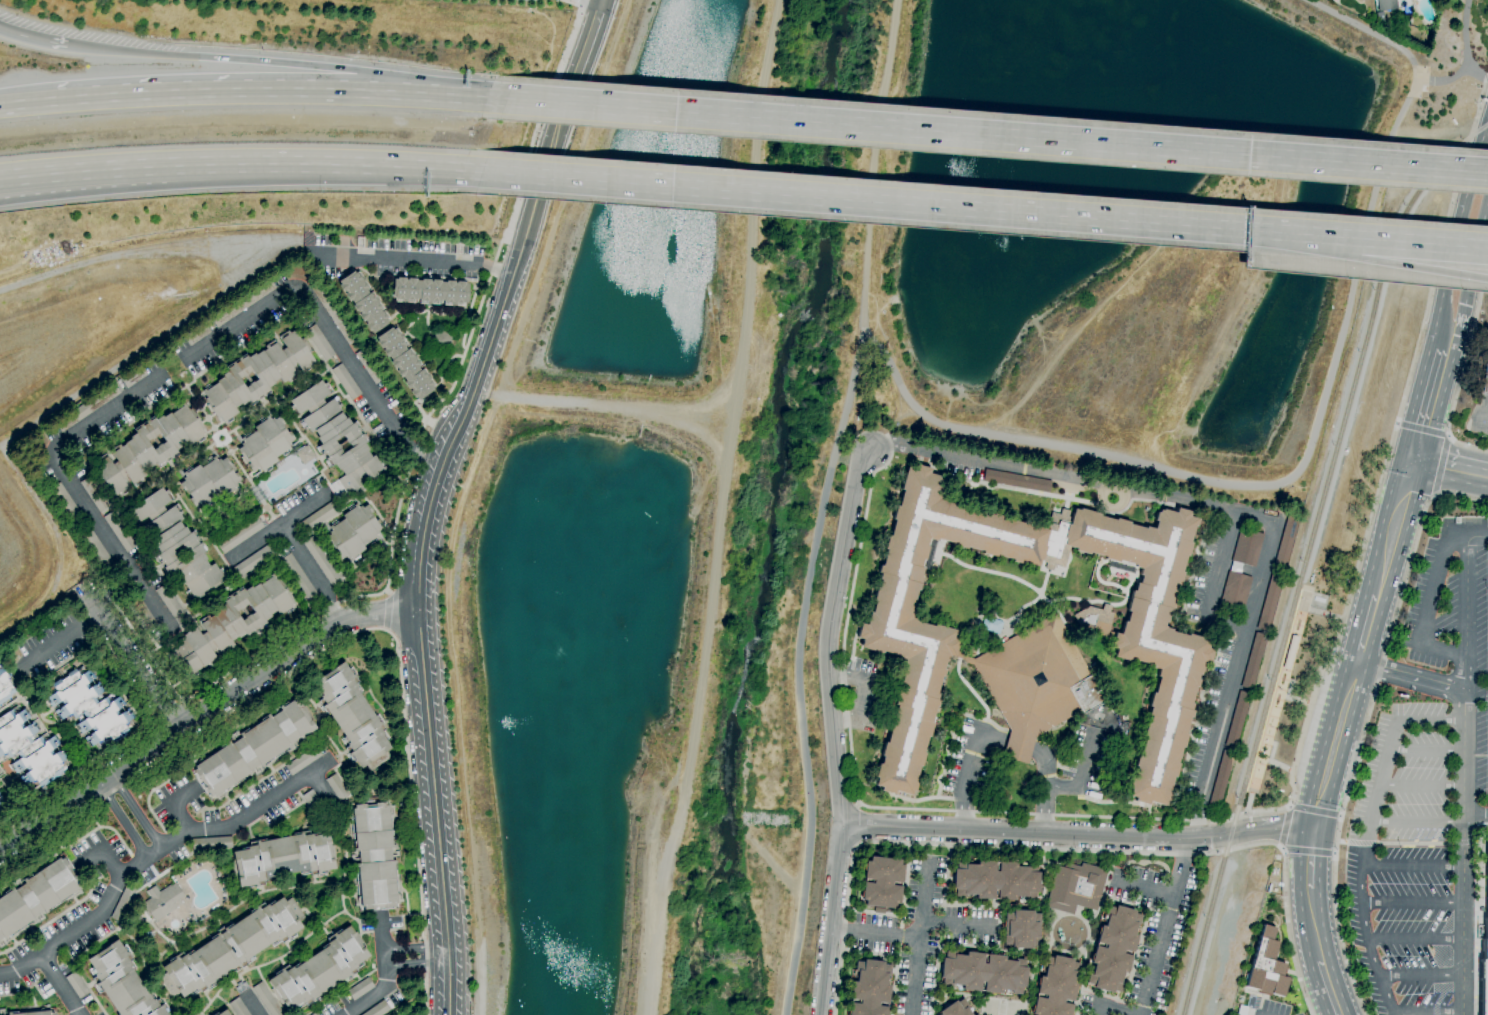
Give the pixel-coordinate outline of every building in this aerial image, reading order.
[(1378,11),(1377,0),(1409,0),(1410,6),(1397,7),(1397,9),(1378,11)] [(1377,23),(1376,13),(1383,12),(1384,22),(1377,23)] [(373,334),(371,331),(370,332),(365,324),(366,324),(364,321),(363,322),(358,314),(359,313),(358,312),(357,313),(352,305),(353,304),(351,301),(349,301),(344,294),(346,293),(345,292),(343,292),(338,285),(339,284),(338,281),(353,271),(355,273),(358,271),(370,288),(366,290),(369,294),(372,292),(389,317),(387,319),(387,320),(386,321),(388,324),(373,334)] [(463,306),(443,305),(443,301),(439,300),(439,304),(428,304),(418,303),(419,299),(415,299),(415,303),(395,302),(396,298),(389,297),(390,293),(392,293),(393,279),(396,279),(396,278),(405,278),(405,280),(407,280),(407,278),(416,279),(416,280),(421,281),(421,279),(429,280),(429,281),(431,281),(431,280),(440,280),(440,282),(445,282),(445,281),(454,281),(454,283),(455,283),(456,281),(464,282),(464,283),(468,284),(466,302),(463,302),(463,306)] [(417,400),(415,397),(414,398),(409,391),(410,390),(409,389),(408,389),(403,382),(404,381),(402,377),(400,378),(395,370),(397,370),(396,368),(394,369),(389,362),(391,361),(388,357),(387,358),(382,350),(383,349),(382,348),(381,349),(376,341),(377,340),(375,338),(391,327),(392,329),(396,327),(407,345),(404,347),(406,350),(409,348),(421,365),(417,367),(419,370),(423,368),(433,383),(434,385),(431,388),(432,390),(417,400)] [(224,424),(219,417),(217,419),(204,399),(207,398),(202,391),(216,381),(214,379),(227,370),(226,367),(245,354),(247,357),(253,353),(255,355),(261,351),(260,349),(273,340),(280,351),(286,347),(279,337),(292,328),(300,340),(303,338),(311,350),(308,352),(316,364),(303,373),(296,363),(291,366),(298,377),(285,385),(280,378),(273,382),(274,384),(268,388),(270,391),(251,405),(248,401),(242,405),(241,404),(235,408),(239,414),(224,424)] [(442,349),(435,347),(432,340),(433,337),(434,333),(441,330),(448,332),(451,339),(449,346),(442,349)] [(1480,394),(1487,338),(1487,395),(1480,394)] [(358,359),(367,375),(373,372),(364,356),(358,359)] [(368,479),(367,477),(358,465),(342,475),(339,470),(337,471),(333,464),(329,467),(322,456),(316,447),(320,444),(315,438),(317,437),(313,431),(310,433),(307,429),(304,430),(298,421),(309,414),(305,409),(295,416),(289,407),(291,405),(288,401),(319,380),(322,384),(325,383),(331,391),(320,398),(324,404),(335,397),(341,406),(338,407),(341,412),(340,412),(344,419),(346,417),(350,424),(354,422),(359,431),(366,441),(363,443),(367,450),(366,451),(370,457),(373,455),(378,462),(379,461),(384,469),(368,479)] [(192,447),(187,440),(181,444),(182,446),(176,450),(178,454),(159,467),(156,463),(150,468),(149,466),(142,471),(147,478),(134,486),(127,476),(122,480),(129,490),(116,499),(91,463),(105,454),(112,465),(117,461),(110,450),(123,442),(124,444),(130,439),(129,437),(136,433),(133,429),(153,416),(155,420),(162,415),(163,417),(169,413),(170,414),(185,404),(188,410),(191,408),(204,428),(202,430),(207,437),(192,447)] [(255,473),(253,471),(251,472),(246,465),(245,466),(239,457),(240,456),(235,449),(241,446),(239,444),(242,442),(239,438),(242,437),(243,438),(255,430),(252,427),(260,422),(258,420),(267,415),(269,418),(272,417),(273,419),(278,416),(283,423),(281,425),(286,432),(288,431),(293,438),(288,442),(289,444),(287,446),(289,449),(281,455),(280,453),(274,457),(276,461),(269,465),(270,467),(262,472),(260,470),(255,473)] [(303,465),(295,453),(296,452),(296,451),(304,445),(305,447),(307,445),(315,457),(313,458),(303,465)] [(193,506),(188,499),(190,497),(185,489),(183,491),(178,484),(183,480),(181,478),(184,476),(181,473),(184,471),(185,473),(197,464),(198,466),(213,456),(216,460),(218,458),(219,460),(224,457),(229,464),(230,463),(235,472),(240,479),(234,483),(238,488),(227,496),(226,494),(220,499),(218,496),(203,506),(202,503),(199,505),(198,503),(193,506)] [(342,475),(332,482),(342,496),(361,484),(359,482),(367,477),(358,465),(342,475)] [(954,657),(948,656),(947,662),(945,662),(943,669),(945,670),(943,677),(941,676),(936,693),(939,693),(937,700),(939,700),(937,707),(936,707),(931,723),(933,724),(929,737),(927,737),(923,753),(925,753),(921,767),(919,766),(914,782),(916,783),(914,791),(912,790),(911,795),(895,791),(894,794),(881,791),(882,787),(875,785),(877,778),(875,777),(878,764),(881,764),(883,756),(881,756),(884,742),(887,743),(891,727),(889,726),(893,712),(895,713),(897,705),(894,704),(896,696),(895,695),(898,682),(900,683),(905,666),(902,666),(904,659),(898,658),(899,655),(882,651),(882,653),(860,647),(862,639),(856,638),(861,623),(866,625),(870,612),(872,612),(875,601),(873,601),(877,587),(878,587),(880,580),(879,579),(881,572),(878,572),(880,565),(881,566),(886,549),(884,549),(888,536),(890,536),(894,520),(892,520),(896,506),(898,506),(903,489),(901,489),(907,467),(915,469),(917,465),(930,468),(929,473),(947,478),(941,498),(947,500),(947,502),(963,507),(964,504),(977,508),(977,510),(993,515),(994,513),(1007,516),(1006,519),(1023,523),(1023,521),(1043,526),(1042,529),(1047,530),(1048,530),(1043,547),(1045,547),(1041,561),(1039,561),(1038,567),(1023,562),(1023,564),(1012,561),(1013,560),(996,555),(996,557),(982,553),(983,551),(966,547),(966,549),(952,545),(953,543),(937,538),(936,541),(928,538),(926,546),(928,547),(924,560),(922,559),(920,568),(923,568),(921,577),(922,577),(919,591),(917,590),(913,604),(915,605),(911,618),(918,620),(917,621),(933,626),(934,624),(956,630),(953,638),(959,640),(956,651),(954,657)] [(1049,493),(982,481),(985,469),(1052,481),(1049,493)] [(255,484),(265,498),(257,504),(248,489),(255,484)] [(206,550),(202,553),(206,559),(204,560),(209,567),(213,563),(218,570),(220,569),(225,577),(218,582),(220,584),(201,597),(199,595),(192,599),(187,591),(188,590),(184,584),(180,587),(175,580),(174,581),(170,575),(168,576),(163,568),(165,566),(162,563),(160,564),(155,556),(159,554),(155,547),(151,549),(147,543),(149,541),(140,529),(151,521),(147,516),(137,523),(130,514),(133,513),(130,509),(161,487),(164,491),(167,490),(173,499),(162,506),(166,511),(176,504),(182,513),(180,515),(183,519),(179,522),(183,528),(185,527),(189,533),(193,531),(206,550)] [(305,532),(298,522),(333,499),(339,509),(305,532)] [(351,562),(347,557),(346,558),(345,556),(338,560),(333,552),(335,551),(330,543),(328,545),(324,538),(329,534),(327,532),(329,531),(326,527),(335,521),(336,523),(342,518),(340,515),(347,511),(346,509),(354,503),(357,507),(359,505),(360,508),(366,504),(371,511),(368,513),(373,521),(376,519),(380,526),(382,528),(375,533),(374,533),(377,538),(368,544),(367,542),(362,546),(366,552),(351,562)] [(1114,633),(1115,633),(1120,634),(1124,621),(1126,622),(1129,611),(1127,610),(1132,590),(1134,591),(1137,582),(1139,583),(1141,575),(1139,575),(1141,568),(1135,566),(1135,565),(1119,560),(1118,562),(1105,558),(1105,557),(1089,552),(1089,554),(1075,550),(1076,549),(1069,547),(1063,545),(1065,539),(1064,539),(1068,524),(1069,525),(1072,512),(1073,509),(1079,510),(1080,508),(1099,514),(1099,516),(1115,520),(1116,518),(1129,522),(1129,524),(1145,528),(1146,526),(1154,529),(1156,521),(1154,521),(1156,512),(1158,512),(1159,510),(1162,510),(1162,509),(1175,513),(1176,508),(1190,512),(1189,516),(1198,519),(1195,526),(1193,526),(1189,542),(1191,543),(1187,556),(1185,555),(1180,572),(1183,573),(1179,586),(1177,585),(1172,602),(1175,602),(1173,610),(1170,609),(1167,621),(1165,621),(1163,626),(1166,627),(1165,628),(1171,629),(1171,631),(1187,636),(1188,634),(1209,640),(1207,648),(1213,650),(1209,664),(1203,662),(1200,675),(1198,675),(1196,680),(1198,680),(1196,687),(1195,687),(1190,703),(1192,704),(1190,710),(1193,711),(1191,718),(1189,718),(1184,734),(1186,734),(1183,747),(1181,747),(1176,763),(1178,764),(1174,777),(1173,777),(1168,793),(1171,793),(1168,802),(1166,801),(1165,806),(1149,801),(1148,805),(1134,801),(1135,798),(1129,796),(1131,788),(1129,788),(1133,774),(1134,774),(1137,767),(1135,766),(1138,753),(1140,753),(1145,737),(1143,736),(1146,723),(1148,724),(1151,716),(1148,715),(1150,707),(1148,706),(1152,693),(1154,693),(1158,677),(1156,676),(1158,669),(1152,667),(1152,665),(1136,661),(1136,663),(1114,657),(1116,648),(1111,647),(1113,639),(1114,633)] [(1069,547),(1063,545),(1065,539),(1064,539),(1068,524),(1069,525),(1072,512),(1061,509),(1060,515),(1052,512),(1047,530),(1048,530),(1043,547),(1045,547),(1041,561),(1041,562),(1046,563),(1044,569),(1053,571),(1054,566),(1063,568),(1069,547)] [(1284,570),(1273,567),(1287,515),(1299,518),(1284,570)] [(224,554),(217,544),(257,517),(264,527),(224,554)] [(131,542),(116,524),(109,529),(124,547),(131,542)] [(1254,567),(1231,561),(1240,528),(1263,534),(1254,567)] [(239,577),(233,568),(268,544),(275,554),(239,577)] [(287,552),(278,558),(278,557),(277,556),(274,552),(284,547),(287,551),(287,552)] [(1242,610),(1219,604),(1228,571),(1252,577),(1242,610)] [(195,627),(201,635),(206,632),(199,621),(208,615),(209,617),(212,615),(211,613),(225,604),(222,600),(242,587),(244,590),(250,586),(251,588),(258,584),(259,585),(266,581),(264,579),(272,574),(277,580),(279,579),(292,598),(290,600),(295,608),(293,609),(291,606),(279,615),(276,611),(270,615),(271,617),(264,621),(266,623),(258,629),(258,628),(254,631),(255,633),(248,638),(245,634),(238,638),(237,637),(231,641),(236,648),(222,657),(216,647),(211,651),(216,658),(189,677),(172,651),(186,642),(182,636),(195,627)] [(1268,631),(1256,628),(1271,574),(1283,577),(1268,631)] [(1088,607),(1113,613),(1107,631),(1114,633),(1113,639),(1082,630),(1070,637),(1067,632),(1079,626),(1073,615),(1088,607)] [(956,651),(966,654),(967,657),(974,659),(1055,612),(1067,632),(1070,637),(1091,674),(1093,673),(1108,699),(1083,714),(1080,710),(1034,738),(1027,764),(1002,757),(1009,730),(972,664),(965,662),(963,660),(954,657),(956,651)] [(1252,690),(1240,686),(1255,631),(1267,635),(1252,690)] [(370,771),(365,765),(360,769),(355,761),(354,761),(345,748),(348,746),(343,738),(344,737),(329,713),(327,714),(318,701),(322,698),(317,691),(318,690),(313,682),(343,662),(348,670),(349,669),(358,682),(355,684),(360,692),(359,693),(375,717),(376,716),(385,729),(381,732),(386,739),(385,740),(390,748),(386,751),(390,757),(370,771)] [(10,697),(0,704),(0,666),(8,677),(5,679),(14,692),(9,696),(10,697)] [(106,748),(100,740),(90,747),(84,738),(96,730),(93,726),(82,734),(76,725),(86,718),(82,714),(74,719),(70,713),(61,720),(55,711),(66,703),(64,699),(52,707),(46,699),(56,692),(51,685),(59,679),(60,681),(68,676),(67,674),(75,669),(79,676),(89,669),(95,678),(83,686),(86,690),(98,682),(101,686),(100,686),(103,691),(100,693),(103,699),(111,694),(115,699),(118,696),(121,701),(123,700),(125,704),(113,712),(116,717),(128,709),(131,712),(130,713),(133,718),(123,724),(129,732),(121,738),(119,735),(112,740),(113,743),(106,748)] [(1236,748),(1224,745),(1239,690),(1251,694),(1236,748)] [(211,801),(188,768),(194,765),(191,761),(194,759),(195,760),(199,757),(202,761),(227,744),(226,743),(231,740),(229,736),(236,731),(239,734),(247,729),(248,730),(261,721),(260,720),(268,714),(270,717),(281,710),(279,707),(287,702),(288,703),(296,698),(316,729),(303,737),(304,739),(301,741),(299,737),(297,739),(301,745),(296,749),(294,746),(258,769),(260,773),(256,776),(253,773),(231,788),(232,791),(220,799),(221,799),(218,801),(216,798),(211,801)] [(5,753),(0,756),(0,744),(1,743),(0,741),(0,717),(17,706),(20,711),(24,709),(27,714),(27,713),(30,717),(18,726),(20,730),(33,721),(36,726),(35,726),(38,730),(28,737),(32,742),(46,733),(49,739),(53,736),(56,741),(57,740),(60,744),(47,752),(50,757),(62,748),(65,753),(64,753),(67,758),(64,760),(67,765),(62,769),(63,771),(55,777),(53,775),(46,779),(48,782),(40,787),(38,785),(32,789),(29,784),(25,786),(19,777),(31,770),(28,765),(16,773),(11,764),(20,758),(17,753),(9,759),(5,753)] [(1219,807),(1208,804),(1223,749),(1234,752),(1219,807)] [(339,802),(324,779),(334,773),(349,796),(339,802)] [(313,814),(300,795),(310,789),(323,807),(313,814)] [(0,795),(0,814),(9,807),(0,795)] [(360,912),(360,906),(354,906),(354,903),(357,903),(355,878),(358,878),(358,874),(356,874),(355,864),(359,864),(359,861),(351,862),(350,855),(354,855),(353,842),(355,841),(354,837),(352,837),(350,819),(352,819),(351,809),(354,809),(354,805),(362,804),(361,798),(378,797),(378,803),(386,802),(386,806),(389,806),(390,815),(391,815),(394,848),(390,848),(391,861),(395,860),(398,894),(399,894),(399,899),(402,899),(402,902),(397,902),(398,908),(360,912)] [(250,890),(249,886),(239,888),(232,852),(242,850),(242,849),(250,847),(250,843),(265,840),(265,841),(293,836),(293,834),(308,831),(309,835),(319,833),(319,835),(328,833),(335,869),(326,871),(327,874),(317,876),(317,874),(310,875),(310,872),(307,872),(300,873),(300,871),(272,877),(273,881),(265,882),(265,884),(258,885),(259,888),(250,890)] [(9,943),(0,950),(0,898),(11,890),(8,886),(18,879),(20,882),(31,875),(31,876),(45,867),(43,863),(54,856),(53,855),(55,853),(57,856),(62,853),(74,870),(85,887),(80,890),(83,894),(80,895),(78,892),(72,896),(71,895),(40,917),(38,914),(32,918),(34,920),(6,939),(9,943)] [(894,909),(864,905),(865,900),(861,900),(863,882),(865,883),(866,879),(864,879),(866,861),(869,862),(870,856),(900,860),(899,865),(903,865),(901,883),(900,883),(900,886),(901,886),(899,904),(895,904),(894,909)] [(1014,900),(996,899),(997,898),(993,898),(993,899),(976,899),(976,895),(965,894),(965,897),(955,896),(956,889),(953,889),(954,869),(956,869),(957,861),(966,862),(966,864),(977,865),(977,861),(995,862),(995,863),(998,863),(998,862),(1016,862),(1016,866),(1026,867),(1026,864),(1036,864),(1036,872),(1038,872),(1038,892),(1035,892),(1035,900),(1025,899),(1025,897),(1014,896),(1014,900)] [(1073,915),(1045,907),(1057,866),(1064,868),(1065,863),(1080,867),(1081,863),(1108,870),(1099,900),(1100,901),(1096,911),(1076,905),(1073,915)] [(155,922),(155,921),(152,923),(150,920),(153,918),(142,903),(150,898),(146,891),(155,885),(159,892),(169,885),(170,886),(175,883),(183,896),(179,899),(182,904),(155,922)] [(173,998),(159,978),(165,973),(161,968),(169,963),(168,962),(182,952),(184,956),(193,950),(193,952),(211,940),(210,939),(218,933),(217,931),(230,922),(233,925),(250,913),(249,912),(263,903),(266,906),(274,901),(274,902),(281,897),(284,902),(291,898),(305,918),(298,923),(301,928),(295,932),(297,936),(289,941),(288,939),(282,943),(281,942),(274,946),(273,944),(272,945),(271,943),(253,955),(256,959),(235,973),(234,970),(232,971),(231,970),(214,982),(216,986),(208,991),(207,989),(201,993),(200,991),(194,995),(192,993),(190,994),(189,993),(182,998),(179,994),(173,998)] [(1120,993),(1113,991),(1112,993),(1093,987),(1093,985),(1086,983),(1089,973),(1091,974),(1094,964),(1090,963),(1095,946),(1097,946),(1098,943),(1096,942),(1101,925),(1104,926),(1107,916),(1105,915),(1107,906),(1115,908),(1115,905),(1135,911),(1134,913),(1141,915),(1139,925),(1136,924),(1133,934),(1137,935),(1132,953),(1131,952),(1130,955),(1132,956),(1127,973),(1123,972),(1120,982),(1123,983),(1120,993)] [(1031,949),(1011,948),(1011,945),(1004,945),(1005,912),(1012,913),(1013,910),(1033,911),(1033,913),(1040,914),(1039,946),(1031,946),(1031,949)] [(1269,996),(1258,993),(1258,990),(1245,987),(1262,925),(1275,928),(1272,939),(1278,941),(1273,961),(1285,965),(1282,977),(1288,978),(1282,997),(1270,994),(1269,996)] [(288,1011),(268,981),(275,976),(274,975),(287,965),(290,969),(298,964),(298,965),(322,949),(321,948),(335,939),(332,935),(340,930),(341,932),(349,926),(354,933),(356,932),(366,947),(364,948),(368,954),(368,955),(369,956),(361,961),(362,963),(354,968),(357,971),(343,981),(342,979),(319,995),(320,996),(307,1005),(306,1004),(300,1008),(298,1006),(296,1007),(295,1006),(288,1011)] [(146,941),(143,937),(145,933),(150,932),(153,936),(151,940),(146,941)] [(166,1013),(168,1014),(146,1014),(140,1014),(139,1013),(136,1014),(118,1014),(102,992),(101,992),(96,984),(99,982),(90,969),(92,968),(87,960),(117,940),(122,947),(123,947),(132,960),(129,962),(134,970),(133,971),(148,995),(150,994),(155,1001),(159,999),(168,1012),(166,1013)] [(1021,995),(1011,994),(1011,991),(1001,990),(1001,994),(983,992),(983,991),(980,990),(980,991),(962,989),(962,986),(952,984),(951,987),(942,986),(943,978),(940,978),(942,958),(945,959),(946,951),(955,952),(955,955),(966,956),(966,952),(984,954),(983,955),(987,955),(987,954),(1005,956),(1004,960),(1014,961),(1015,958),(1025,959),(1024,967),(1027,968),(1024,987),(1022,987),(1021,995)] [(1072,1005),(1070,1014),(1036,1014),(1031,1014),(1035,997),(1037,997),(1037,994),(1036,994),(1039,976),(1043,977),(1046,966),(1043,965),(1045,956),(1052,958),(1053,955),(1072,959),(1072,962),(1079,963),(1077,973),(1075,972),(1073,983),(1076,984),(1073,1001),(1071,1001),(1070,1004),(1072,1005)] [(890,985),(887,1014),(849,1014),(850,1003),(852,1003),(852,999),(850,999),(852,981),(856,982),(857,971),(855,971),(856,961),(863,962),(863,960),(883,962),(883,964),(891,965),(890,975),(887,975),(886,985),(890,985)] [(79,999),(65,978),(75,971),(89,992),(79,999)] [(353,1001),(346,991),(367,977),(374,987),(353,1001)] [(262,981),(284,1014),(270,1014),(252,988),(262,981)] [(966,1008),(971,1014),(938,1014),(940,1014),(938,1012),(955,1001),(956,1003),(963,998),(968,1007),(966,1008)] [(239,999),(250,1014),(236,1014),(229,1005),(239,999)] [(390,1009),(381,1014),(360,1014),(383,1000),(390,1009)]
